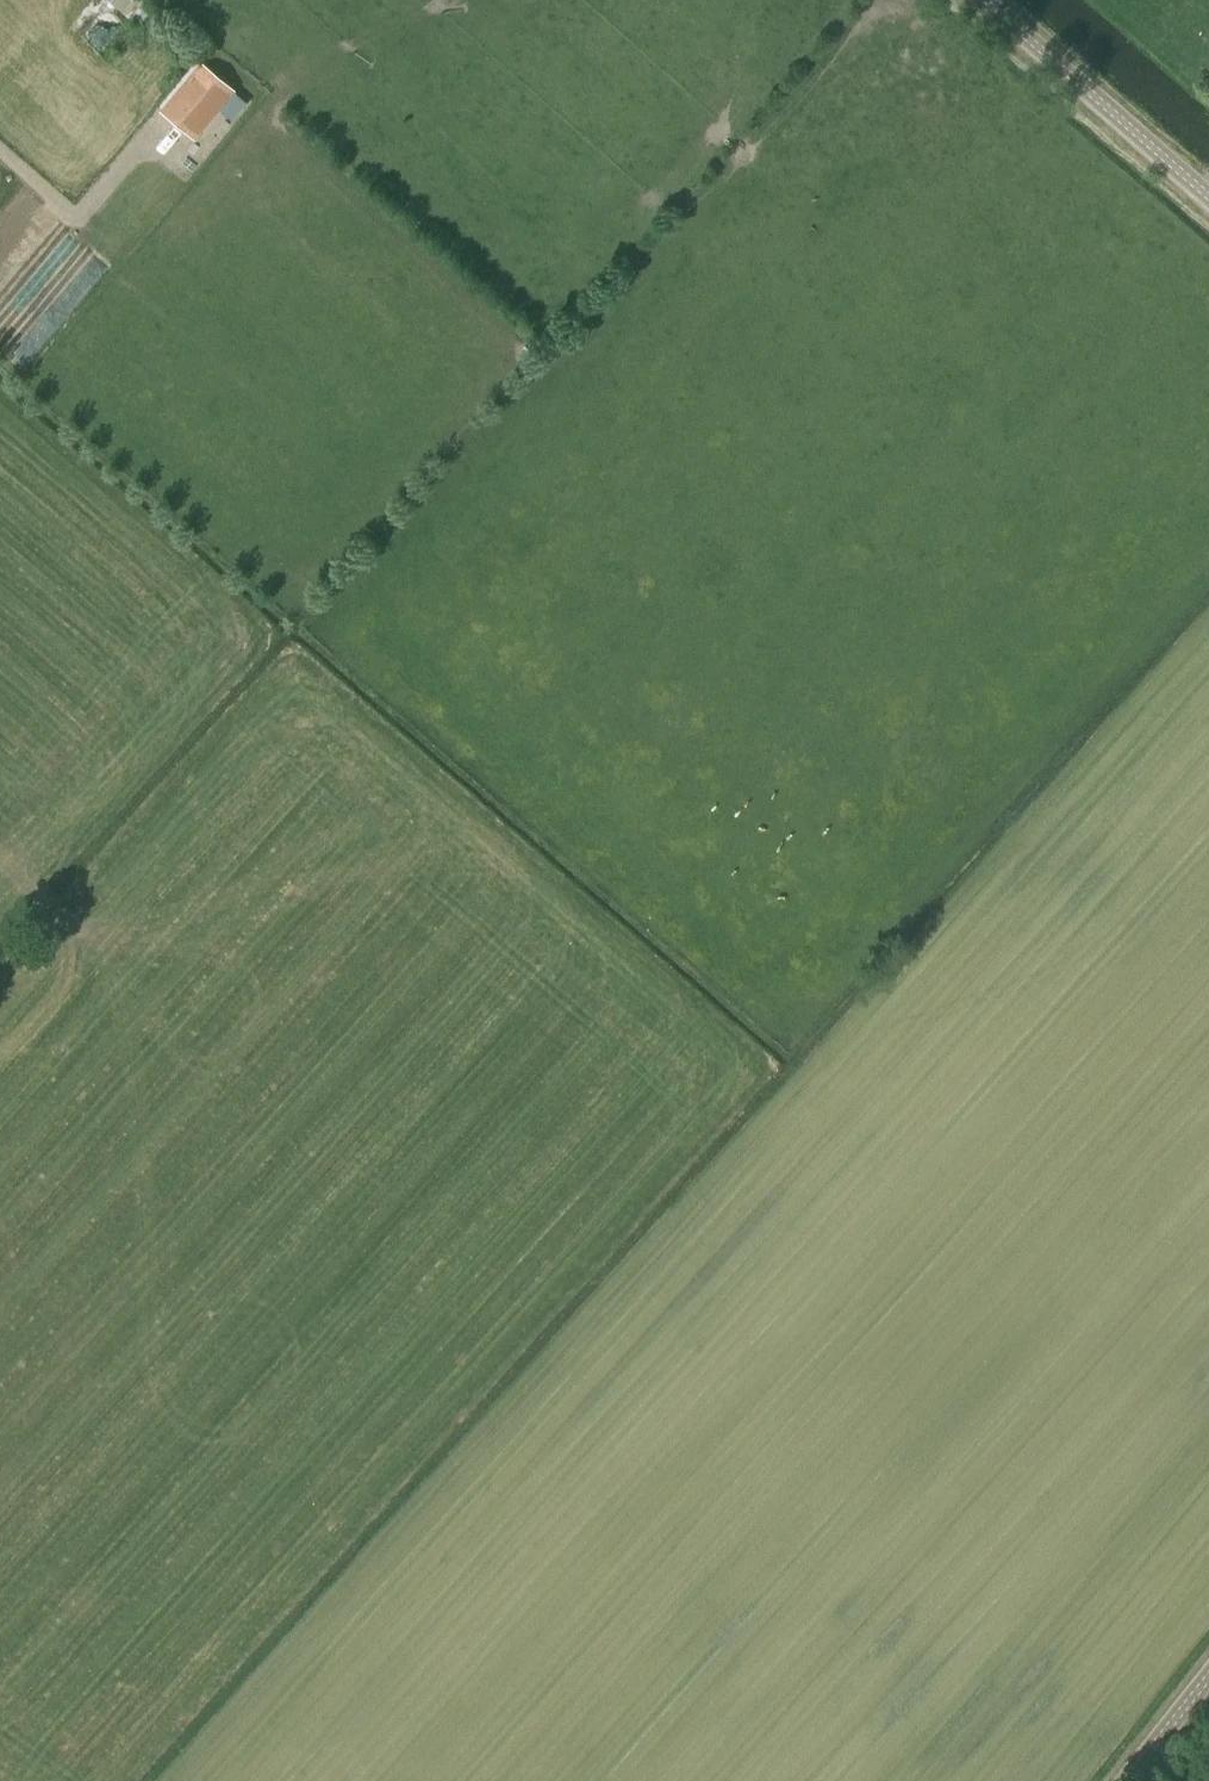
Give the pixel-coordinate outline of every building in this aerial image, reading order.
[(194,141),(235,92),(200,63),(159,112),(194,141)]
